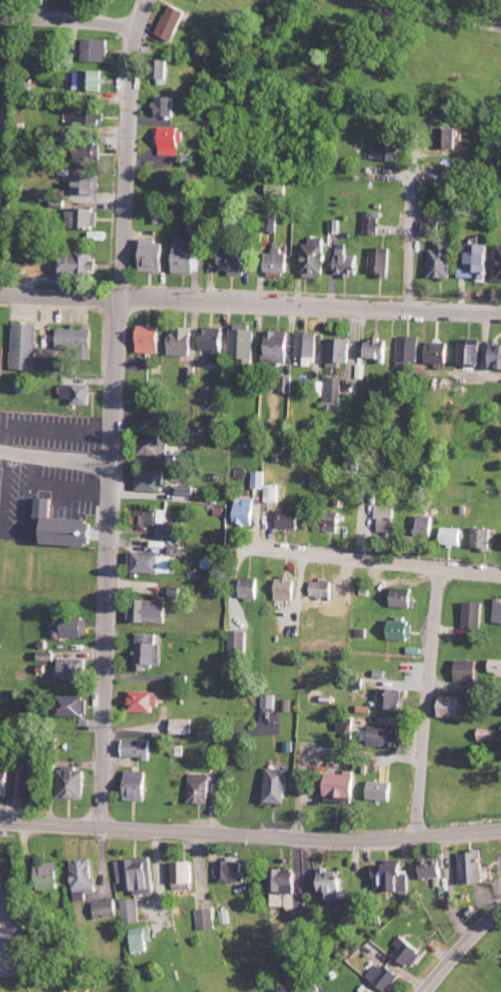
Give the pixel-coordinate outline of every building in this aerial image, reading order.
[(178,43),(193,12),(174,4),(160,34),(178,43)] [(110,63),(111,40),(87,39),(87,62),(110,63)] [(173,60),(157,60),(158,79),(174,79),(173,60)] [(105,92),(105,72),(83,72),(82,92),(105,92)] [(179,98),(159,97),(159,117),(179,118),(179,98)] [(101,127),(101,109),(73,109),(73,126),(101,127)] [(185,155),(184,128),(159,128),(159,146),(163,146),(163,156),(185,155)] [(448,150),(459,149),(459,130),(448,130),(448,150)] [(402,161),(404,144),(376,141),(374,158),(402,161)] [(80,144),(79,160),(103,162),(104,145),(80,144)] [(103,176),(75,175),(75,194),(102,195),(103,176)] [(70,209),(69,228),(100,229),(100,211),(70,209)] [(382,235),(383,212),(369,212),(368,235),(382,235)] [(176,274),(199,275),(199,263),(200,263),(201,245),(190,244),(190,238),(177,237),(176,274)] [(305,245),(304,278),(328,279),(328,239),(312,239),(312,245),(305,245)] [(168,273),(168,241),(144,241),(144,260),(146,260),(145,272),(168,273)] [(456,241),(439,241),(438,251),(433,250),(433,279),(455,279),(456,241)] [(291,255),(283,254),(284,244),(276,244),(275,254),(269,253),(268,273),(290,274),(291,255)] [(336,277),(353,277),(354,274),(363,274),(363,256),(349,256),(349,245),(337,245),(336,277)] [(471,245),(470,279),(492,280),(493,246),(471,245)] [(249,275),(250,249),(224,248),(223,274),(249,275)] [(393,278),(393,249),(373,249),(373,273),(382,273),(382,278),(393,278)] [(96,256),(67,255),(67,265),(59,265),(59,275),(101,276),(101,263),(95,262),(96,256)] [(40,371),(41,325),(17,324),(15,370),(40,371)] [(257,366),(258,325),(234,325),(234,365),(257,366)] [(140,353),(164,354),(165,327),(140,326),(140,353)] [(96,330),(62,329),(61,350),(96,350),(96,330)] [(172,355),(197,356),(198,329),(173,329),(172,355)] [(203,329),(203,350),(216,350),(216,357),(228,357),(228,329),(203,329)] [(294,333),(269,332),(267,363),(293,364),(294,333)] [(322,333),(299,333),(298,361),(321,362),(322,333)] [(421,337),(399,337),(398,363),(421,363),(421,337)] [(353,366),(354,340),(333,339),(332,365),(353,366)] [(366,359),(381,359),(381,364),(391,365),(392,341),(367,340),(366,359)] [(483,366),(483,341),(462,340),(462,365),(483,366)] [(452,364),(452,343),(428,343),(428,364),(452,364)] [(492,370),(500,370),(500,344),(493,344),(492,370)] [(68,372),(68,358),(45,357),(45,372),(68,372)] [(344,407),(345,378),(327,378),(326,406),(344,407)] [(76,406),(94,406),(94,387),(64,386),(64,399),(76,399),(76,406)] [(151,412),(161,412),(162,392),(151,392),(151,412)] [(170,444),(163,444),(163,435),(146,436),(146,459),(170,458),(170,444)] [(166,491),(166,471),(140,471),(139,491),(166,491)] [(255,489),(267,490),(268,473),(255,472),(255,489)] [(283,503),(283,486),(269,486),(268,503),(283,503)] [(258,525),(259,499),(238,498),(237,525),(258,525)] [(56,519),(57,500),(39,499),(38,519),(45,520),(44,545),(94,547),(95,521),(56,519)] [(380,534),(396,535),(396,508),(377,507),(377,520),(381,520),(380,534)] [(169,510),(138,508),(137,525),(160,526),(159,537),(175,538),(176,522),(168,522),(169,510)] [(303,530),(306,513),(281,510),(278,527),(303,530)] [(344,533),(345,515),(318,514),(318,532),(344,533)] [(416,539),(435,539),(436,517),(417,516),(416,539)] [(463,547),(465,530),(442,528),(441,545),(463,547)] [(493,550),(493,529),(473,529),(472,549),(493,550)] [(175,574),(175,555),(134,554),(134,574),(175,574)] [(263,579),(242,578),(242,599),(263,599),(263,579)] [(277,601),(299,601),(300,580),(286,579),(286,580),(278,580),(277,601)] [(312,602),(336,601),(336,582),(311,583),(312,602)] [(415,608),(416,589),(393,588),(392,607),(415,608)] [(169,624),(170,602),(134,601),(133,623),(169,624)] [(485,604),(467,603),(466,630),(485,631),(485,604)] [(58,637),(91,638),(91,620),(59,619),(58,637)] [(388,640),(415,641),(415,624),(408,624),(408,619),(389,619),(388,640)] [(234,654),(251,654),(251,632),(234,632),(234,654)] [(165,645),(160,645),(160,635),(141,635),(139,669),(164,670),(165,645)] [(61,660),(61,679),(89,679),(89,661),(61,660)] [(482,661),(460,661),(459,682),(481,683),(482,661)] [(492,661),(492,677),(500,677),(500,661),(492,661)] [(366,690),(367,676),(348,674),(347,689),(366,690)] [(382,710),(406,711),(406,692),(383,691),(382,710)] [(161,693),(133,692),(132,713),(161,713),(161,693)] [(279,710),(278,696),(265,696),(266,710),(279,710)] [(60,718),(89,718),(89,697),(60,698),(60,718)] [(466,719),(467,698),(445,697),(445,719),(466,719)] [(358,722),(343,719),(340,730),(355,734),(358,722)] [(196,736),(196,720),(174,720),(174,735),(196,736)] [(409,727),(372,727),(371,745),(408,746),(409,727)] [(155,760),(155,741),(124,740),(124,759),(155,760)] [(13,798),(14,757),(0,757),(0,797),(13,798)] [(24,797),(42,798),(42,769),(25,769),(24,797)] [(289,803),(291,769),(269,769),(267,802),(289,803)] [(88,770),(67,771),(67,798),(88,798),(88,770)] [(152,772),(128,772),(128,801),(152,801),(152,772)] [(212,804),(212,774),(190,774),(190,803),(212,804)] [(369,799),(396,800),(396,782),(370,781),(369,799)] [(464,884),(488,883),(486,851),(463,852),(464,884)] [(119,860),(121,883),(130,883),(131,894),(158,892),(156,858),(119,860)] [(99,893),(97,859),(75,860),(77,902),(90,901),(90,893),(99,893)] [(247,883),(247,859),(220,859),(220,882),(247,883)] [(450,877),(449,859),(423,860),(423,878),(450,877)] [(39,864),(42,890),(64,887),(61,861),(39,864)] [(176,889),(198,889),(197,862),(176,862),(176,889)] [(332,893),(332,901),(347,900),(346,872),(331,872),(331,868),(321,868),(321,893),(332,893)] [(294,893),(294,907),(304,906),(302,869),(272,871),(273,894),(294,893)] [(99,919),(122,916),(120,899),(97,902),(99,919)] [(126,922),(144,922),(143,899),(125,899),(126,922)] [(199,910),(200,930),(218,929),(217,909),(199,910)] [(132,928),(134,952),(152,951),(152,942),(157,941),(156,927),(132,928)] [(416,969),(427,953),(402,935),(395,944),(401,948),(396,954),(416,969)] [(393,991),(403,976),(380,962),(370,978),(393,991)]
